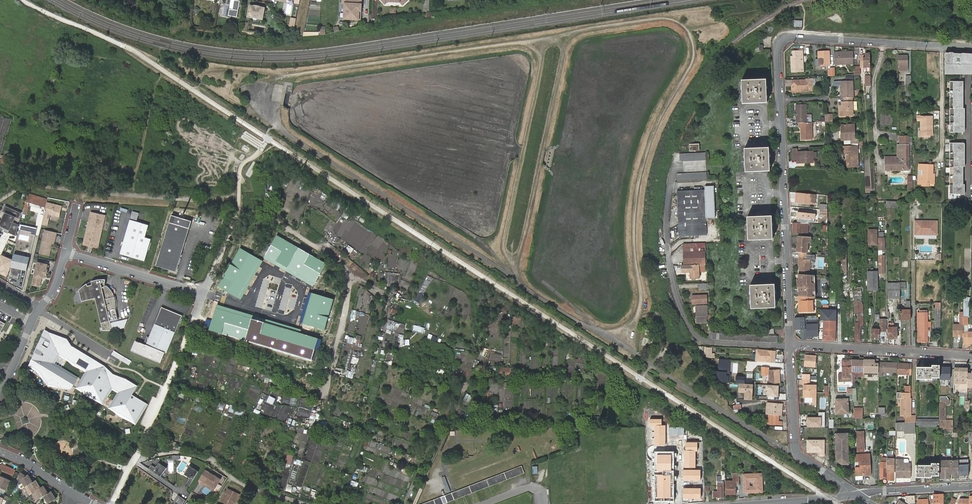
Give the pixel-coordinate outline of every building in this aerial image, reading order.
[(359,21),(360,12),(361,12),(362,4),(353,3),(353,0),(343,0),(343,4),(345,4),(344,20),(359,21)] [(237,18),(240,2),(234,1),(232,11),(229,10),(228,17),(237,18)] [(265,8),(250,6),(248,17),(263,19),(265,8)] [(800,56),(802,56),(802,51),(793,51),(793,56),(790,57),(791,73),(800,73),(800,56)] [(829,51),(818,52),(819,67),(830,66),(829,51)] [(853,52),(834,53),(835,65),(853,64),(853,52)] [(944,53),(944,74),(968,74),(971,74),(971,55),(968,55),(944,53)] [(860,68),(870,67),(869,54),(865,54),(865,58),(863,58),(863,54),(860,55),(860,58),(860,68)] [(907,56),(897,56),(898,71),(908,71),(907,56)] [(766,80),(741,81),(742,104),(767,103),(766,80)] [(792,81),(785,81),(785,86),(792,86),(792,91),(802,90),(802,91),(811,91),(811,83),(806,83),(806,81),(792,81)] [(852,98),(853,98),(852,82),(834,82),(834,87),(840,86),(842,86),(842,98),(843,98),(852,98)] [(963,82),(949,82),(949,133),(963,133),(963,82)] [(853,116),(852,98),(843,98),(844,102),(841,102),(841,106),(839,106),(840,116),(853,116)] [(799,123),(807,123),(806,115),(806,105),(795,105),(796,112),(796,116),(796,123),(799,123)] [(13,119),(0,115),(0,161),(13,119)] [(927,135),(926,116),(917,116),(917,120),(921,120),(921,131),(921,135),(927,135)] [(812,139),(811,123),(807,123),(799,123),(799,128),(801,128),(801,140),(812,139)] [(851,144),(858,144),(857,140),(854,140),(854,125),(841,126),(841,141),(850,140),(851,144)] [(963,143),(949,143),(949,194),(963,195),(963,143)] [(908,145),(900,145),(900,160),(897,160),(897,170),(909,170),(908,145)] [(857,147),(842,147),(843,167),(858,167),(857,147)] [(769,148),(744,149),(745,172),(770,171),(769,148)] [(797,153),(796,149),(792,149),(793,160),(797,160),(797,163),(813,163),(813,158),(813,153),(813,152),(797,153)] [(680,162),(706,161),(705,153),(679,154),(680,162)] [(897,160),(885,160),(885,171),(897,170),(897,160)] [(928,182),(927,164),(917,164),(917,169),(921,170),(921,176),(917,176),(917,184),(921,184),(921,182),(928,182)] [(677,182),(707,181),(706,173),(677,174),(677,182)] [(704,191),(677,192),(679,236),(706,235),(705,218),(715,218),(713,187),(704,187),(704,191)] [(814,204),(815,195),(796,193),(795,202),(814,204)] [(30,194),(27,194),(27,195),(25,202),(46,207),(48,199),(41,197),(40,199),(34,197),(34,195),(30,194)] [(61,206),(47,203),(46,207),(44,213),(42,224),(47,225),(49,219),(48,218),(48,215),(50,214),(53,215),(54,215),(59,216),(61,206)] [(5,205),(2,211),(7,213),(3,222),(0,221),(0,229),(16,236),(18,225),(13,223),(15,217),(19,219),(22,213),(5,205)] [(131,210),(129,218),(136,220),(138,212),(131,210)] [(804,223),(807,224),(806,212),(791,212),(791,218),(792,218),(793,224),(804,223)] [(105,216),(91,213),(85,243),(86,245),(90,246),(90,245),(93,245),(93,246),(97,247),(99,246),(105,216)] [(771,216),(747,217),(748,241),(773,239),(771,216)] [(145,261),(152,239),(145,237),(149,225),(131,219),(120,254),(145,261)] [(920,223),(920,221),(915,221),(915,235),(924,235),(925,233),(933,233),(933,235),(937,235),(937,221),(928,221),(928,223),(920,223)] [(190,228),(170,222),(156,266),(164,268),(165,265),(170,267),(169,270),(176,272),(190,228)] [(804,223),(793,224),(793,233),(804,232),(804,223)] [(37,228),(20,225),(19,230),(31,232),(31,234),(35,235),(37,228)] [(57,233),(46,230),(41,253),(50,255),(52,243),(55,244),(55,240),(55,239),(55,237),(56,237),(57,233)] [(876,230),(868,230),(869,245),(877,245),(876,230)] [(326,264),(276,235),(263,258),(313,287),(326,264)] [(806,252),(807,252),(807,242),(810,243),(810,237),(797,236),(797,252),(798,252),(806,252)] [(704,252),(703,243),(691,244),(691,252),(683,252),(684,272),(690,272),(691,279),(699,279),(699,272),(705,272),(704,252)] [(350,253),(353,248),(347,244),(344,249),(350,253)] [(263,261),(240,248),(218,287),(242,300),(263,261)] [(799,274),(809,274),(810,260),(806,259),(806,252),(798,252),(798,259),(800,259),(799,267),(799,274)] [(1,254),(0,257),(0,267),(2,268),(0,271),(7,275),(11,266),(27,270),(30,257),(14,254),(13,260),(1,254)] [(48,265),(38,263),(33,285),(40,287),(43,277),(47,278),(48,270),(47,270),(48,265)] [(877,272),(867,272),(868,290),(877,290),(877,272)] [(815,298),(814,275),(809,274),(799,274),(798,274),(798,279),(797,279),(797,287),(798,287),(799,296),(808,297),(808,298),(810,298),(815,298)] [(388,275),(388,283),(395,284),(396,276),(388,275)] [(104,283),(106,282),(106,280),(103,280),(101,280),(100,280),(99,280),(97,280),(96,281),(95,281),(94,282),(93,282),(92,282),(93,286),(88,287),(88,284),(87,285),(86,286),(85,287),(84,288),(83,288),(82,289),(81,290),(80,291),(83,302),(96,299),(104,331),(114,331),(111,322),(119,320),(116,308),(117,307),(117,305),(117,304),(117,302),(117,301),(116,299),(116,297),(114,298),(114,295),(115,295),(115,294),(114,293),(113,292),(112,290),(111,289),(110,288),(109,287),(108,286),(105,287),(104,283)] [(887,298),(900,298),(900,290),(900,285),(900,283),(887,283),(887,298)] [(774,285),(750,286),(751,309),(775,308),(774,285)] [(334,299),(311,293),(303,323),(326,329),(334,299)] [(854,295),(855,341),(860,341),(860,328),(860,323),(863,323),(863,304),(861,301),(859,301),(860,295),(854,295)] [(692,304),(706,304),(706,296),(692,296),(692,304)] [(799,312),(810,312),(810,298),(808,298),(808,297),(799,296),(799,312)] [(901,320),(910,320),(910,302),(906,302),(906,310),(901,310),(901,320)] [(302,330),(217,305),(209,330),(312,360),(319,338),(301,332),(302,330)] [(395,313),(398,307),(394,305),(390,311),(395,313)] [(707,306),(696,307),(697,323),(706,323),(705,315),(707,315),(707,306)] [(183,315),(162,307),(149,337),(147,336),(145,341),(147,342),(146,345),(167,353),(183,315)] [(823,322),(823,340),(836,341),(835,310),(820,310),(820,321),(823,321),(823,322)] [(422,325),(424,314),(408,311),(406,322),(422,325)] [(927,342),(927,337),(927,322),(927,313),(917,313),(918,342),(927,342)] [(953,324),(953,336),(963,337),(963,331),(963,317),(960,317),(959,324),(953,324)] [(795,318),(795,330),(801,330),(801,339),(807,340),(806,338),(806,330),(804,330),(804,318),(795,318)] [(393,326),(399,327),(399,321),(387,320),(386,329),(393,329),(393,326)] [(879,320),(880,336),(888,336),(888,327),(887,320),(879,320)] [(818,322),(806,322),(806,330),(806,338),(812,338),(812,336),(812,334),(818,334),(818,322)] [(403,333),(404,326),(397,325),(396,332),(403,333)] [(888,336),(888,339),(897,339),(896,327),(888,327),(888,336)] [(67,339),(44,329),(29,366),(43,379),(46,388),(70,391),(78,379),(53,362),(59,354),(88,371),(78,389),(102,404),(112,389),(119,393),(110,409),(136,425),(148,404),(133,395),(139,386),(114,374),(105,366),(73,346),(67,339)] [(879,330),(872,329),(871,339),(878,339),(879,330)] [(971,342),(971,331),(963,331),(963,337),(963,343),(966,344),(967,341),(970,342),(971,342)] [(397,338),(395,344),(400,345),(403,335),(396,333),(394,337),(397,338)] [(349,336),(347,342),(358,345),(360,339),(349,336)] [(704,357),(714,358),(714,352),(712,352),(712,347),(705,346),(704,357)] [(360,352),(352,350),(349,359),(354,361),(353,364),(356,365),(360,352)] [(775,352),(758,351),(757,360),(774,362),(775,352)] [(501,361),(501,354),(490,353),(490,360),(501,361)] [(813,356),(806,356),(805,366),(816,366),(816,361),(813,361),(813,356)] [(852,367),(851,359),(843,359),(843,360),(843,367),(849,367),(852,367)] [(864,360),(851,359),(852,367),(852,370),(853,381),(855,381),(855,377),(863,377),(864,370),(864,360)] [(868,359),(864,359),(864,360),(864,370),(864,372),(878,372),(878,371),(879,363),(875,363),(875,360),(872,359),(871,360),(869,360),(868,359)] [(898,362),(879,362),(879,363),(878,371),(878,375),(883,375),(883,371),(897,372),(898,362)] [(911,363),(898,362),(897,372),(897,374),(911,375),(911,363)] [(932,366),(916,366),(916,378),(933,379),(933,377),(940,378),(940,367),(940,365),(932,365),(932,366)] [(510,376),(510,367),(499,366),(498,375),(510,376)] [(843,367),(843,373),(838,373),(838,381),(853,381),(852,370),(852,367),(849,367),(843,367)] [(951,367),(940,367),(940,379),(950,379),(951,367)] [(962,367),(955,367),(954,383),(959,383),(959,382),(967,382),(967,373),(967,367),(962,367)] [(347,370),(345,376),(351,378),(353,372),(347,370)] [(767,385),(777,386),(778,371),(767,370),(767,385)] [(817,392),(817,384),(810,384),(810,379),(803,379),(803,384),(805,384),(805,391),(804,391),(804,399),(813,398),(813,405),(817,406),(817,398),(817,392)] [(753,384),(738,383),(738,393),(744,393),(744,400),(752,400),(753,384)] [(902,416),(912,416),(912,406),(911,406),(911,398),(907,398),(907,393),(897,392),(897,398),(902,398),(902,416)] [(266,401),(271,404),(274,398),(268,395),(266,401)] [(848,399),(835,399),(836,414),(849,414),(848,399)] [(222,413),(226,404),(221,402),(221,403),(217,402),(214,410),(222,413)] [(224,410),(243,416),(245,410),(227,403),(224,410)] [(779,416),(782,416),(782,412),(781,412),(781,405),(768,404),(767,415),(769,415),(779,416)] [(953,430),(954,423),(952,423),(943,423),(943,419),(946,419),(946,406),(940,406),(939,419),(939,424),(939,429),(939,430),(952,430),(953,430)] [(864,408),(854,408),(855,418),(863,418),(864,408)] [(778,425),(779,416),(769,415),(769,424),(778,425)] [(662,419),(649,419),(649,425),(655,425),(655,445),(666,445),(666,425),(662,425),(662,419)] [(916,431),(916,424),(916,421),(912,422),(896,422),(896,430),(896,431),(905,431),(905,433),(916,433),(916,431)] [(849,468),(849,433),(835,434),(835,459),(849,468)] [(825,439),(807,440),(807,452),(819,452),(819,457),(825,457),(825,439)] [(698,443),(686,443),(687,451),(685,451),(685,470),(683,470),(684,481),(701,480),(701,469),(696,469),(696,452),(698,452),(698,443)] [(674,452),(655,451),(655,502),(674,502),(674,452)] [(360,462),(367,464),(370,453),(363,452),(360,462)] [(870,455),(856,455),(856,462),(860,462),(861,467),(856,467),(856,476),(864,476),(864,475),(871,475),(870,455)] [(962,459),(939,460),(939,478),(966,477),(966,474),(969,474),(970,458),(962,458),(962,459)] [(904,460),(896,460),(896,472),(897,478),(912,477),(911,463),(909,463),(909,460),(908,459),(905,459),(904,460)] [(939,475),(939,462),(932,462),(932,464),(916,463),(916,476),(932,476),(932,474),(939,475)] [(154,467),(153,466),(150,470),(160,476),(165,467),(157,463),(154,467)] [(14,476),(16,470),(3,464),(0,470),(14,476)] [(182,474),(188,477),(184,483),(189,486),(198,471),(187,465),(182,474)] [(206,470),(199,481),(214,491),(216,488),(202,479),(207,471),(206,470)] [(207,471),(202,479),(216,488),(221,480),(207,471)] [(18,478),(16,483),(20,484),(23,483),(26,487),(28,485),(33,482),(28,474),(26,476),(21,472),(18,478)] [(762,473),(742,473),(743,493),(763,493),(762,473)] [(11,481),(0,476),(0,477),(0,488),(7,491),(11,481)] [(33,492),(36,490),(41,487),(36,480),(33,482),(28,485),(33,492)] [(740,486),(740,480),(735,480),(735,484),(727,484),(726,495),(736,495),(736,486),(740,486)] [(287,483),(284,490),(290,492),(292,486),(287,483)] [(714,497),(718,497),(718,498),(725,499),(724,484),(723,484),(718,484),(718,486),(718,492),(714,492),(714,497)] [(36,490),(41,498),(43,496),(49,492),(44,485),(41,487),(36,490)] [(227,492),(225,496),(225,495),(222,500),(231,503),(235,503),(242,492),(230,486),(228,490),(227,492)] [(700,488),(683,488),(683,500),(701,499),(700,488)] [(49,492),(43,496),(48,503),(56,498),(51,491),(49,492)] [(944,494),(933,494),(933,503),(937,503),(943,503),(944,494)] [(177,503),(182,503),(185,500),(176,495),(172,501),(177,503)]
